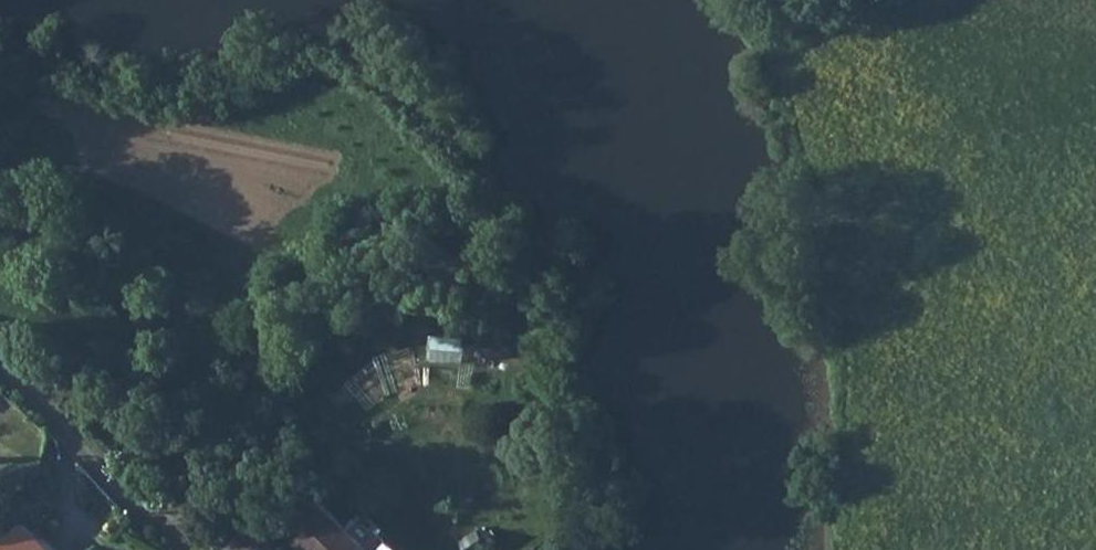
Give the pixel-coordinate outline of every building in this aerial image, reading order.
[(295,545),(300,549),(370,549),(328,511),(295,545)] [(27,530),(8,549),(50,549),(27,530)]
